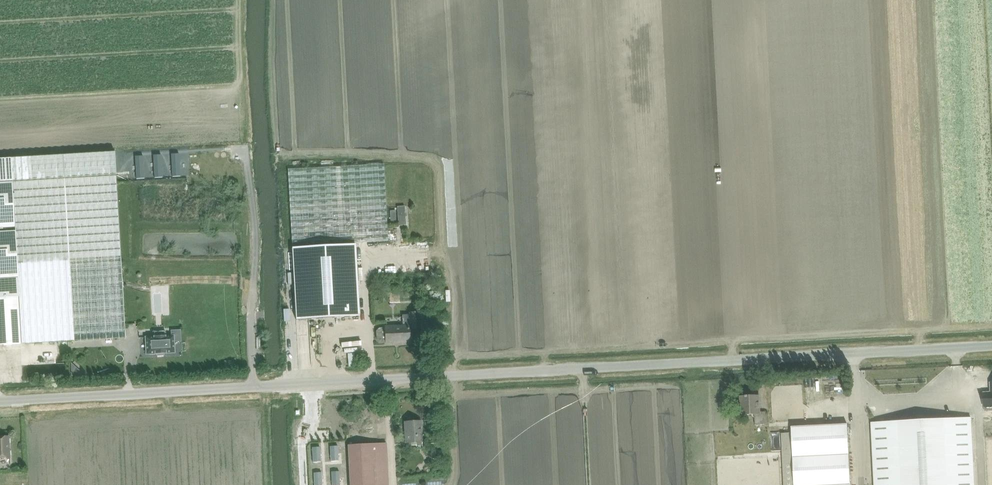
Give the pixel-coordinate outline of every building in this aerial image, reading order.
[(0,157),(0,228),(15,227),(16,233),(17,267),(69,264),(69,260),(121,257),(116,151),(0,157)] [(179,154),(171,154),(172,177),(181,176),(179,154)] [(162,155),(153,155),(154,177),(163,177),(162,155)] [(143,156),(135,156),(136,179),(144,178),(143,156)] [(289,169),(293,246),(388,241),(384,164),(289,169)] [(405,208),(398,208),(399,227),(406,226),(405,208)] [(21,344),(17,267),(16,233),(0,234),(0,345),(21,344)] [(355,244),(292,248),(296,320),(359,316),(355,244)] [(69,264),(17,267),(21,344),(126,338),(121,257),(69,260),(69,264)] [(379,329),(376,331),(377,339),(380,342),(386,341),(386,343),(409,342),(408,328),(410,328),(411,329),(420,328),(419,313),(410,313),(410,315),(402,315),(403,326),(385,327),(385,328),(379,329)] [(171,336),(145,337),(146,354),(174,353),(174,341),(181,341),(180,330),(171,331),(171,336)] [(329,346),(344,340),(343,336),(327,342),(329,346)] [(978,387),(979,407),(991,407),(991,372),(987,373),(988,387),(978,387)] [(755,425),(767,424),(766,411),(760,412),(759,395),(747,396),(747,395),(740,396),(741,415),(754,414),(755,425)] [(871,423),(874,484),(974,484),(971,417),(871,423)] [(406,443),(422,442),(421,421),(404,422),(406,443)] [(784,484),(850,484),(847,423),(791,427),(792,433),(781,433),(784,484)] [(781,433),(716,437),(719,484),(784,484),(781,433)] [(10,457),(9,436),(0,437),(0,458),(10,457)] [(386,443),(348,445),(350,484),(388,484),(386,443)] [(338,445),(330,446),(331,462),(339,461),(338,445)] [(320,446),(312,446),(313,462),(321,462),(320,446)] [(331,472),(332,484),(340,484),(339,471),(331,472)] [(314,472),(314,484),(322,484),(322,472),(314,472)]
